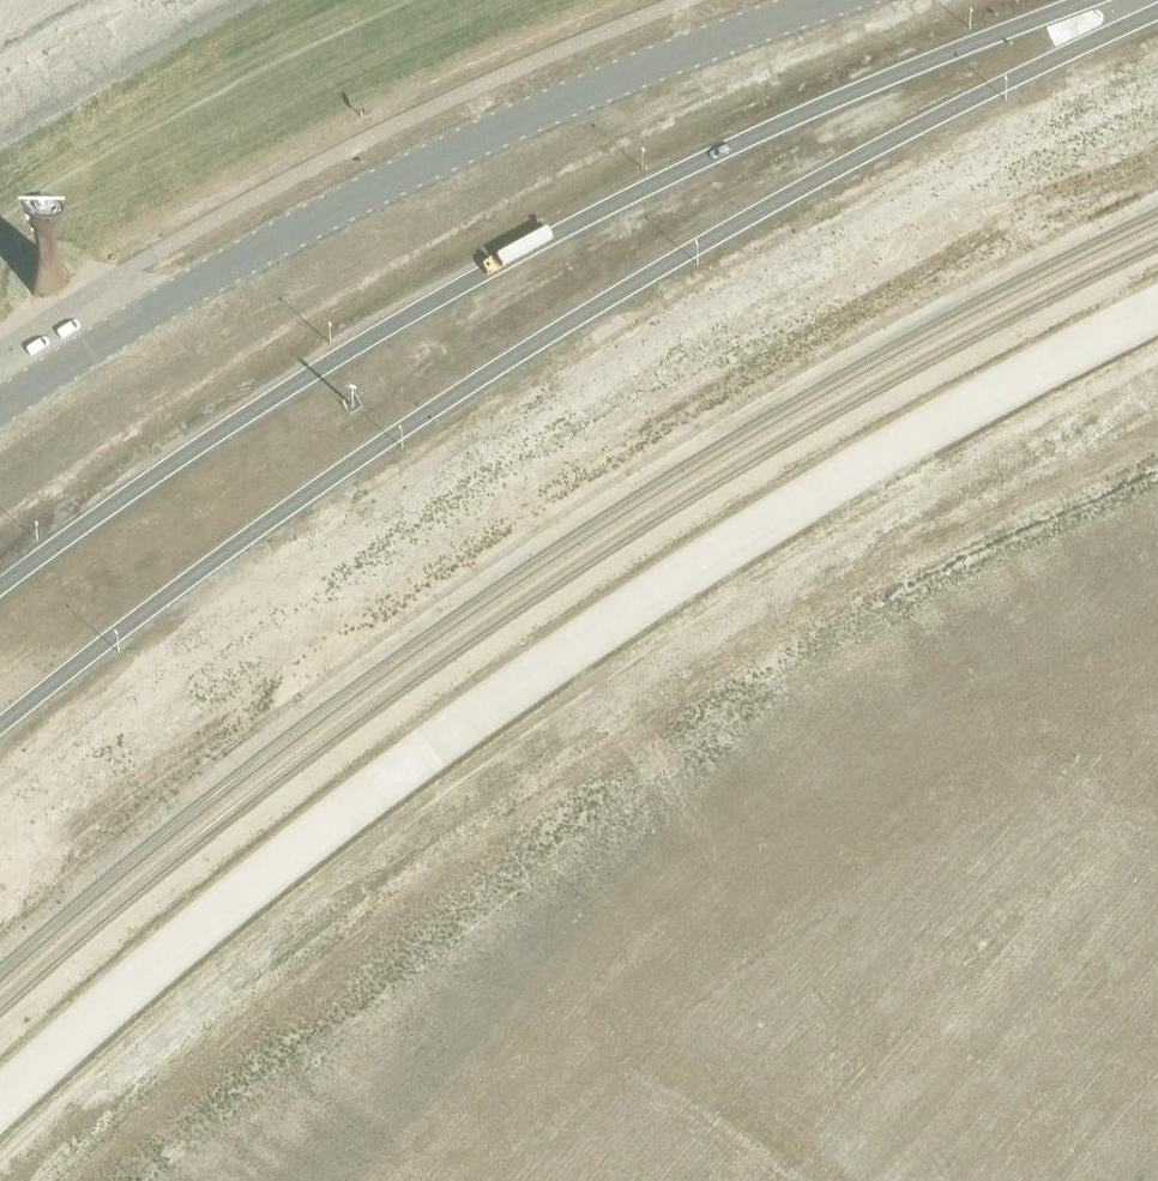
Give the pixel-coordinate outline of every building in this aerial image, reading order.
[(68,288),(68,287),(68,286),(69,285),(69,284),(69,283),(68,283),(68,282),(68,281),(68,280),(67,280),(67,279),(66,278),(65,278),(65,277),(64,277),(63,277),(63,276),(62,276),(61,276),(60,276),(59,276),(58,276),(57,276),(56,276),(55,276),(54,277),(53,277),(52,277),(51,277),(50,278),(49,278),(48,279),(47,279),(46,280),(45,280),(44,281),(43,281),(42,282),(41,282),(41,283),(40,283),(39,284),(38,284),(38,285),(37,285),(37,286),(36,286),(35,287),(35,288),(34,288),(34,289),(33,290),(32,291),(32,292),(32,293),(31,293),(31,294),(31,295),(30,296),(30,297),(30,298),(30,299),(30,300),(30,301),(30,302),(31,302),(31,303),(32,304),(33,305),(34,305),(34,306),(35,306),(36,306),(37,307),(38,307),(39,307),(40,307),(42,307),(43,306),(44,306),(45,306),(46,306),(47,306),(48,305),(49,305),(50,305),(51,304),(52,304),(53,303),(54,303),(55,302),(56,302),(56,301),(57,300),(58,300),(59,299),(60,299),(60,298),(61,297),(62,297),(62,296),(63,295),(64,294),(65,293),(65,292),(66,291),(66,290),(67,290),(67,289),(68,288)]
